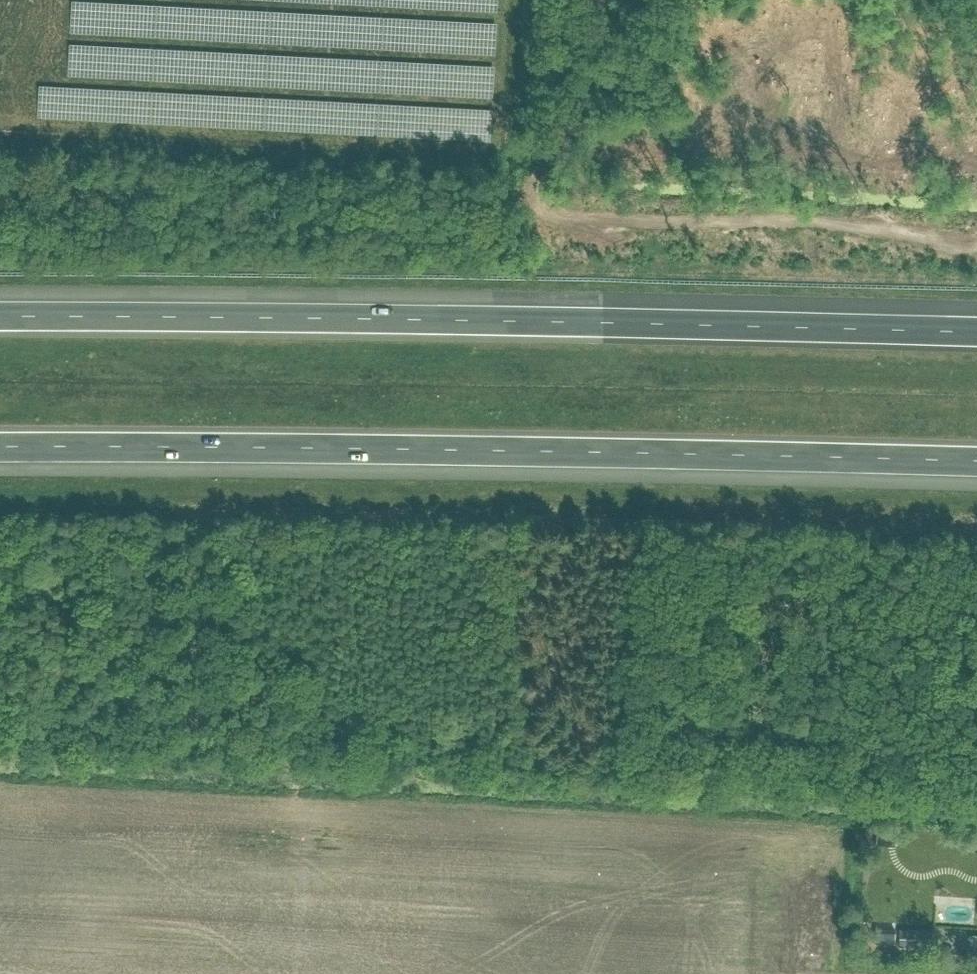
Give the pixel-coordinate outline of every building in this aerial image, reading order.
[(932,930),(900,930),(900,949),(932,949),(932,930)]
